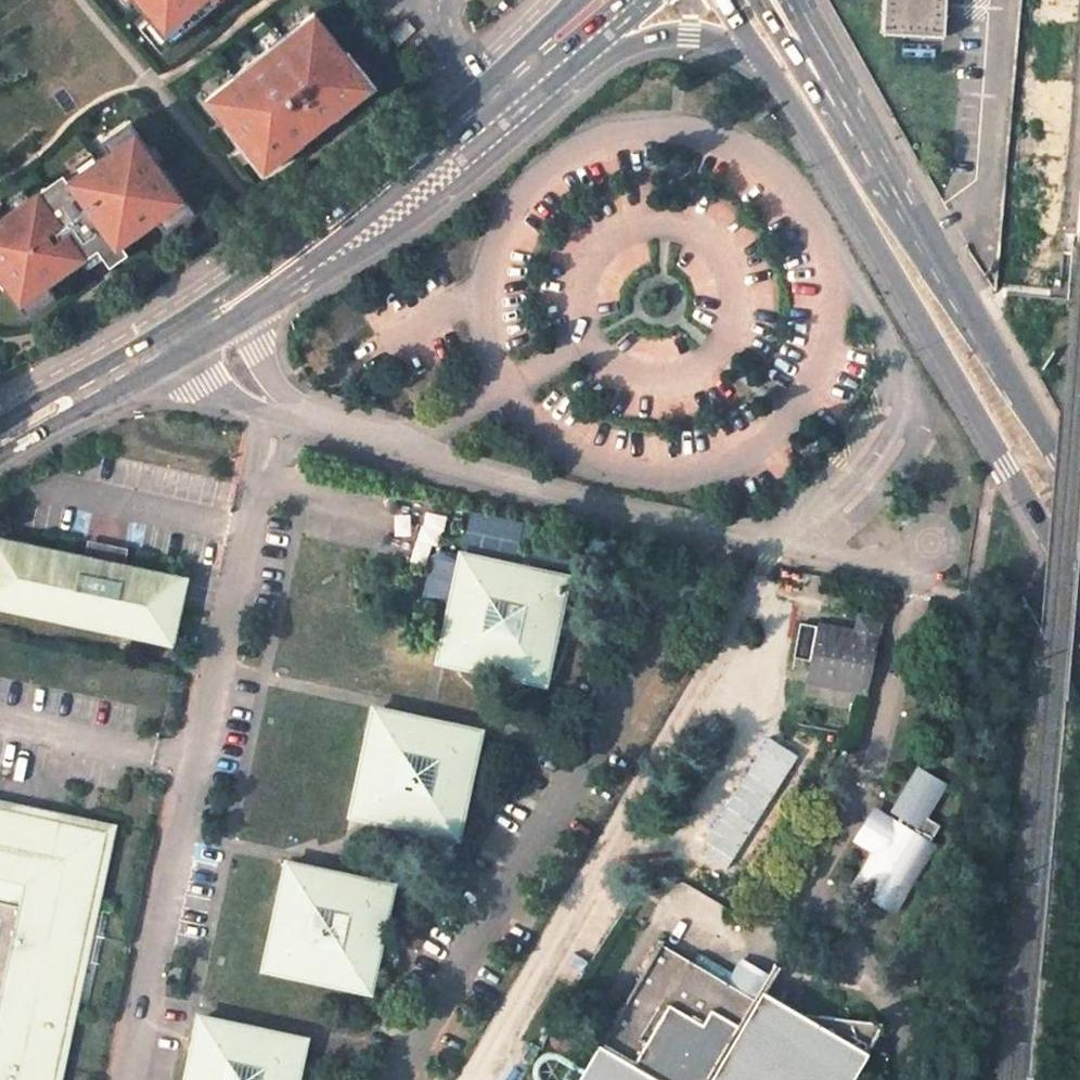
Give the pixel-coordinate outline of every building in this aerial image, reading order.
[(197,7),(206,0),(140,0),(154,17),(143,26),(163,50),(189,28),(182,20),(197,7)] [(944,0),(883,0),(880,35),(941,39),(944,0)] [(306,139),(334,117),(335,119),(377,86),(350,51),(348,53),(316,12),(238,74),(239,75),(209,99),(228,123),(227,124),(265,173),(307,140),(306,139)] [(408,20),(393,34),(401,44),(418,30),(408,20)] [(307,140),(335,119),(334,117),(306,139),(307,140)] [(16,279),(8,285),(28,312),(53,294),(47,285),(82,260),(99,249),(105,257),(123,244),(160,218),(167,228),(193,209),(131,123),(106,141),(112,150),(98,159),(81,171),(51,193),(45,186),(30,197),(14,208),(0,218),(0,256),(16,279)] [(92,152),(76,164),(81,171),(98,159),(92,152)] [(24,189),(9,200),(14,208),(30,197),(24,189)] [(123,244),(105,257),(111,265),(129,252),(123,244)] [(99,249),(82,260),(89,269),(105,257),(99,249)] [(464,525),(459,554),(509,563),(514,534),(464,525)] [(0,543),(0,608),(169,643),(182,580),(114,567),(117,551),(88,545),(85,561),(0,543)] [(428,555),(420,597),(448,603),(459,554),(438,549),(428,555)] [(509,563),(459,554),(448,603),(437,658),(542,679),(552,631),(557,610),(558,603),(564,577),(564,574),(509,563)] [(565,605),(571,578),(564,577),(558,603),(565,605)] [(560,632),(564,612),(557,610),(552,631),(560,632)] [(480,727),(373,706),(351,813),(458,834),(480,727)] [(0,810),(0,850),(50,860),(59,822),(0,810)] [(106,833),(59,822),(50,860),(0,850),(0,1079),(55,1079),(106,833)] [(392,881),(287,861),(265,968),(370,988),(392,881)] [(201,1015),(187,1079),(297,1079),(306,1037),(201,1015)] [(585,1027),(572,1020),(564,1032),(578,1040),(585,1027)]
